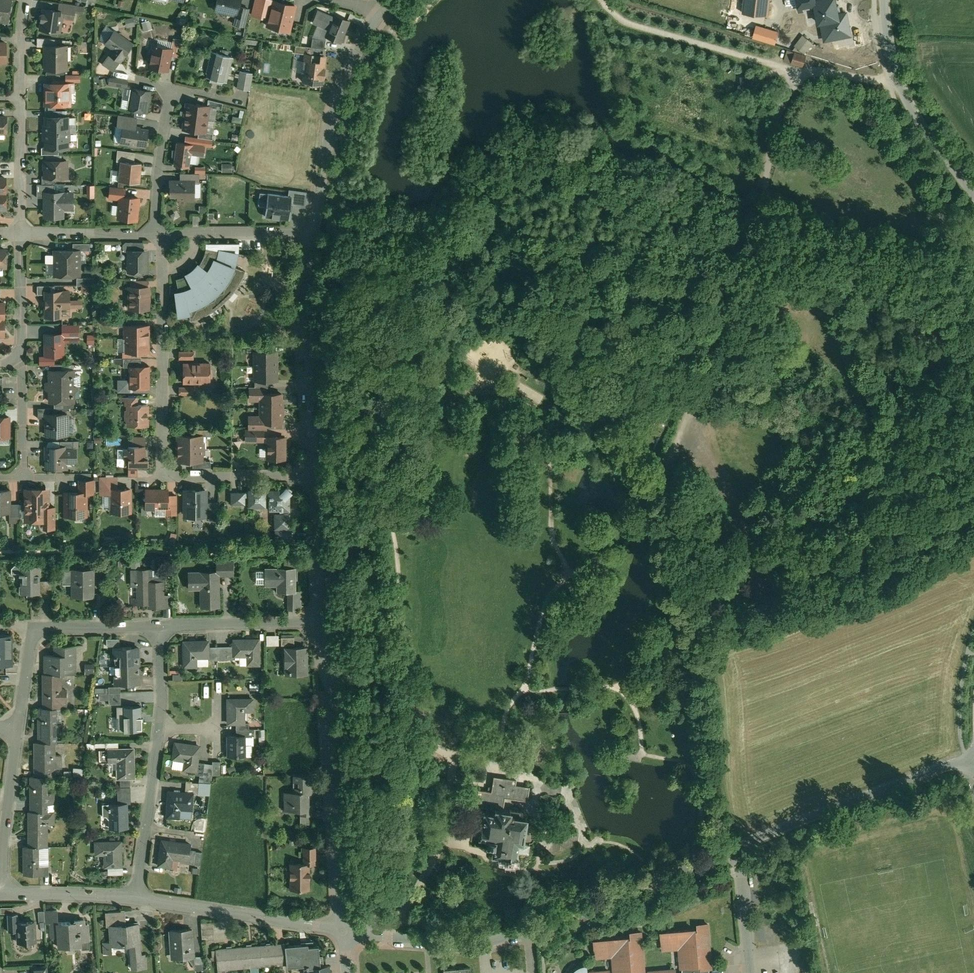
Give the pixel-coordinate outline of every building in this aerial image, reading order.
[(7,22),(11,0),(0,0),(0,21),(7,22)] [(215,8),(218,9),(219,12),(226,13),(229,12),(236,13),(236,14),(238,6),(240,0),(217,0),(215,8)] [(272,0),(255,0),(252,15),(261,17),(262,15),(269,16),(273,0),(272,0)] [(295,6),(273,0),(269,16),(267,26),(289,31),(295,6)] [(743,13),(767,16),(769,0),(745,0),(743,13)] [(800,11),(815,8),(814,2),(817,1),(816,0),(798,0),(800,11)] [(817,1),(814,2),(815,8),(818,24),(820,24),(841,19),(839,13),(837,0),(816,0),(817,1)] [(76,5),(59,2),(57,11),(63,12),(62,18),(73,19),(76,5)] [(248,8),(238,6),(236,14),(236,13),(233,23),(244,26),(248,8)] [(57,11),(43,9),(42,14),(40,15),(39,19),(41,21),(40,29),(60,32),(62,18),(63,12),(57,11)] [(341,17),(334,14),(333,17),(317,11),(313,22),(328,28),(325,37),(340,43),(349,21),(343,18),(343,16),(342,16),(341,17)] [(841,19),(820,24),(824,41),(852,36),(847,11),(839,13),(841,19)] [(778,32),(757,26),(754,37),(775,43),(778,32)] [(131,44),(112,30),(108,36),(110,37),(106,43),(113,48),(109,53),(120,61),(125,55),(124,55),(131,44)] [(803,35),(794,45),(805,53),(813,43),(803,35)] [(55,39),(37,37),(37,46),(45,46),(55,46),(55,39)] [(182,40),(173,38),(171,46),(180,47),(182,40)] [(325,39),(312,38),(311,47),(324,48),(325,39)] [(171,49),(154,45),(152,55),(150,56),(149,59),(150,61),(149,67),(167,71),(169,55),(171,49)] [(55,46),(45,46),(45,69),(66,69),(66,46),(55,46)] [(180,47),(171,46),(171,49),(169,55),(178,57),(180,47)] [(233,57),(212,52),(212,56),(210,55),(205,73),(207,73),(206,77),(210,78),(209,82),(222,85),(223,81),(227,82),(229,73),(231,74),(233,66),(231,66),(233,57)] [(806,56),(795,52),(791,62),(803,66),(806,56)] [(325,56),(305,53),(304,61),(306,62),(305,69),(302,71),(301,77),(303,79),(303,81),(311,82),(313,84),(318,85),(319,84),(321,84),(322,77),(323,78),(324,69),(323,69),(325,56)] [(120,61),(109,54),(107,57),(111,60),(106,66),(113,71),(120,61)] [(111,60),(107,57),(103,63),(106,66),(111,60)] [(253,73),(240,71),(237,88),(250,90),(253,73)] [(128,80),(110,77),(109,84),(126,87),(128,80)] [(63,81),(52,81),(52,83),(45,83),(45,105),(70,105),(71,100),(69,100),(69,91),(73,91),(73,83),(63,83),(63,81)] [(149,91),(132,88),(131,96),(129,97),(128,101),(130,103),(132,104),(131,109),(146,112),(149,91)] [(223,103),(208,99),(207,106),(209,106),(209,108),(222,109),(223,103)] [(207,106),(186,103),(182,130),(198,132),(205,133),(205,132),(209,108),(209,106),(207,106)] [(136,118),(119,115),(117,127),(123,127),(123,125),(135,127),(136,118)] [(58,117),(45,117),(45,133),(68,133),(68,117),(58,117)] [(135,127),(123,125),(123,127),(121,143),(129,144),(129,145),(137,146),(138,145),(145,146),(147,130),(140,129),(140,128),(135,127)] [(68,133),(45,133),(45,148),(58,148),(68,148),(68,133)] [(198,138),(185,136),(184,143),(205,146),(211,147),(212,140),(198,138)] [(184,143),(177,142),(174,165),(189,167),(191,154),(203,156),(205,146),(184,143)] [(135,152),(117,150),(116,161),(120,162),(120,161),(134,162),(135,152)] [(67,161),(45,161),(45,176),(45,178),(55,178),(67,178),(67,161)] [(134,162),(120,161),(120,162),(118,181),(140,183),(141,163),(134,162)] [(232,164),(222,164),(222,172),(232,173),(232,164)] [(55,178),(45,178),(45,176),(42,175),(42,185),(55,185),(55,178)] [(180,181),(170,181),(170,189),(171,189),(171,196),(183,196),(183,199),(193,199),(194,182),(194,181),(191,181),(180,181)] [(42,185),(37,185),(37,197),(45,197),(45,193),(55,193),(55,185),(42,185)] [(125,188),(110,186),(109,199),(120,200),(121,196),(125,197),(125,188)] [(307,192),(289,190),(288,196),(292,196),(291,205),(305,207),(307,192)] [(260,192),(259,205),(266,206),(268,193),(260,192)] [(55,193),(45,193),(45,197),(45,217),(63,217),(63,204),(72,204),(72,193),(55,193)] [(288,196),(268,193),(266,206),(265,217),(289,220),(291,205),(292,196),(288,196)] [(125,197),(121,196),(120,200),(118,218),(136,220),(138,198),(125,197)] [(133,243),(125,243),(123,245),(123,248),(125,251),(128,252),(128,251),(133,251),(133,243)] [(195,272),(189,276),(183,279),(176,281),(179,293),(175,293),(178,315),(188,312),(191,321),(192,321),(191,319),(199,316),(206,313),(207,315),(207,314),(207,313),(213,309),(219,304),(221,305),(218,300),(222,296),(226,300),(227,300),(226,298),(231,293),(236,286),(237,287),(238,286),(236,285),(240,279),(243,271),(245,272),(245,271),(233,266),(235,260),(236,253),(207,248),(206,255),(203,261),(200,267),(195,272)] [(73,250),(54,250),(54,263),(80,263),(80,251),(79,250),(73,250)] [(133,251),(128,251),(128,252),(128,272),(133,272),(135,274),(140,274),(142,272),(147,272),(147,251),(143,251),(133,251)] [(80,263),(54,263),(54,276),(80,276),(80,263)] [(103,270),(101,269),(96,271),(99,277),(105,274),(103,270)] [(51,286),(37,286),(37,295),(45,295),(45,292),(51,292),(51,286)] [(130,287),(129,287),(129,302),(132,302),(132,309),(148,309),(148,287),(137,287),(130,287)] [(51,292),(45,292),(45,295),(45,317),(62,317),(62,308),(69,308),(69,292),(51,292)] [(75,325),(62,325),(62,332),(67,332),(67,337),(75,337),(75,325)] [(130,325),(125,325),(125,327),(125,339),(148,339),(148,325),(130,325)] [(63,334),(45,334),(46,356),(54,356),(63,356),(63,334)] [(148,339),(125,339),(125,352),(148,352),(148,339)] [(267,352),(254,352),(254,381),(267,381),(277,380),(277,352),(267,352)] [(39,356),(39,365),(54,365),(54,356),(46,356),(39,356)] [(141,358),(123,358),(123,367),(130,367),(141,367),(141,358)] [(210,363),(183,363),(183,383),(210,383),(210,363)] [(141,367),(130,367),(130,381),(130,388),(148,388),(148,367),(141,367)] [(73,371),(50,371),(50,386),(73,386),(80,386),(80,376),(73,376),(73,371)] [(118,381),(118,392),(130,392),(130,388),(130,381),(118,381)] [(73,386),(50,386),(50,402),(73,402),(73,386)] [(254,387),(249,387),(249,397),(260,397),(260,393),(266,393),(266,387),(254,387)] [(266,393),(260,393),(260,397),(260,408),(281,408),(281,394),(266,393)] [(137,397),(126,397),(126,406),(128,406),(128,405),(137,405),(137,397)] [(137,405),(128,405),(128,406),(128,426),(147,426),(147,405),(137,405)] [(51,408),(38,408),(38,418),(46,418),(46,414),(51,414),(51,408)] [(281,408),(260,408),(260,419),(260,423),(266,423),(281,423),(281,408)] [(51,414),(46,414),(46,418),(46,435),(67,435),(67,414),(51,414)] [(9,437),(9,417),(0,417),(0,437),(9,437)] [(260,419),(248,419),(248,429),(263,429),(266,429),(266,423),(260,423),(260,419)] [(248,429),(245,429),(245,441),(263,441),(263,429),(248,429)] [(192,435),(177,435),(177,448),(202,448),(202,436),(202,435),(192,435)] [(145,437),(135,437),(135,446),(145,446),(145,437)] [(284,437),(267,437),(267,459),(284,459),(284,437)] [(73,441),(60,441),(60,447),(60,449),(73,449),(73,441)] [(135,446),(128,445),(128,449),(124,449),(118,449),(118,458),(124,458),(128,458),(128,470),(137,470),(137,466),(148,466),(148,459),(145,459),(145,446),(135,446)] [(60,447),(46,447),(46,468),(64,468),(64,460),(74,460),(74,449),(73,449),(60,449),(60,447)] [(202,448),(177,448),(177,461),(192,461),(202,461),(202,448)] [(94,481),(79,481),(79,493),(86,493),(94,493),(94,481)] [(130,489),(117,489),(117,484),(107,484),(106,484),(106,487),(106,494),(111,494),(111,512),(130,512),(130,489)] [(284,490),(269,490),(269,492),(269,497),(269,510),(280,510),(283,510),(289,510),(289,494),(291,492),(286,488),(284,490)] [(0,490),(0,513),(9,513),(10,513),(10,504),(10,490),(0,490)] [(55,507),(48,507),(48,503),(46,503),(46,490),(25,490),(25,520),(37,520),(37,517),(44,517),(44,528),(55,528),(55,507)] [(167,490),(146,490),(146,496),(143,499),(146,502),(146,508),(165,508),(168,508),(167,496),(167,490)] [(205,490),(185,490),(185,514),(205,514),(206,514),(206,502),(205,490)] [(265,490),(249,490),(249,492),(249,497),(249,506),(265,506),(265,497),(265,492),(265,490)] [(245,492),(231,492),(231,504),(245,504),(245,497),(245,492)] [(79,493),(65,493),(65,516),(75,516),(78,513),(86,513),(86,493),(79,493)] [(177,496),(167,496),(168,508),(165,508),(165,514),(177,514),(177,496)] [(218,502),(206,502),(206,514),(205,514),(205,517),(206,517),(208,519),(208,520),(218,520),(218,502)] [(19,504),(10,504),(10,513),(9,513),(9,517),(19,517),(19,504)] [(280,514),(275,514),(275,528),(289,528),(289,514),(283,514),(280,514)] [(293,530),(275,530),(275,544),(293,544),(293,530)] [(297,558),(284,558),(284,567),(294,567),(294,569),(297,568),(297,558)] [(232,562),(219,562),(219,566),(217,566),(217,572),(218,572),(218,575),(233,575),(232,562)] [(40,565),(21,565),(14,565),(11,568),(11,573),(19,573),(19,575),(20,575),(20,586),(19,586),(19,594),(52,593),(52,580),(40,580),(40,565)] [(294,569),(294,567),(284,567),(278,568),(278,569),(265,569),(265,571),(256,571),(256,584),(265,584),(265,581),(278,581),(278,593),(289,592),(294,593),(294,592),(294,569)] [(92,569),(62,569),(62,581),(73,581),(73,597),(92,597),(92,569)] [(163,581),(149,581),(148,569),(131,570),(132,585),(138,585),(138,598),(138,604),(153,603),(153,607),(164,607),(163,595),(163,581)] [(217,572),(189,573),(189,586),(201,585),(201,607),(219,606),(218,575),(218,572),(217,572)] [(294,593),(289,592),(288,609),(297,609),(297,606),(300,606),(300,592),(294,592),(294,593)] [(108,593),(97,593),(97,606),(106,606),(108,593)] [(172,607),(172,595),(163,595),(164,607),(172,607)] [(267,646),(281,645),(280,635),(267,635),(267,646)] [(0,636),(0,665),(6,665),(11,665),(11,636),(0,636)] [(294,637),(281,638),(281,646),(294,645),(294,637)] [(258,640),(234,641),(234,647),(234,656),(235,656),(247,656),(247,665),(259,665),(258,640)] [(208,641),(184,642),(184,666),(196,666),(195,657),(207,657),(208,657),(208,647),(208,641)] [(75,645),(55,645),(55,655),(45,655),(45,667),(63,668),(75,668),(75,645)] [(131,648),(131,647),(114,648),(114,656),(114,658),(114,666),(139,665),(138,648),(131,648)] [(216,647),(208,647),(208,657),(207,657),(207,660),(216,660),(216,647)] [(229,647),(216,647),(216,660),(229,659),(229,647)] [(306,648),(285,649),(286,674),(307,674),(306,648)] [(95,665),(85,665),(85,674),(95,674),(95,665)] [(139,665),(114,666),(115,674),(114,674),(114,676),(115,676),(115,685),(132,684),(132,683),(139,683),(139,665)] [(45,675),(44,675),(43,701),(61,701),(66,701),(67,690),(61,690),(61,675),(59,674),(45,675)] [(121,705),(120,693),(108,693),(109,705),(121,705)] [(254,700),(228,700),(228,724),(236,724),(244,724),(244,723),(245,711),(254,711),(254,700)] [(141,707),(117,707),(117,719),(115,720),(116,731),(125,731),(141,731),(141,707)] [(43,709),(38,709),(38,736),(40,736),(55,736),(61,736),(61,725),(55,725),(55,709),(43,709)] [(236,737),(228,737),(228,757),(244,757),(244,746),(253,746),(253,737),(249,737),(244,737),(236,737)] [(40,743),(35,743),(35,777),(48,777),(54,777),(54,743),(40,743)] [(199,747),(175,743),(173,759),(186,761),(184,770),(195,771),(196,772),(197,763),(199,747)] [(133,778),(132,749),(107,750),(108,762),(117,761),(117,778),(133,778)] [(221,762),(213,762),(213,765),(212,777),(220,777),(221,762)] [(205,764),(197,763),(196,772),(195,771),(195,776),(203,777),(205,764)] [(202,782),(212,783),(212,777),(213,765),(205,764),(203,777),(202,782)] [(312,776),(293,776),(293,793),(284,793),(284,812),(300,812),(300,809),(307,809),(307,806),(309,806),(309,795),(312,795),(313,794),(314,793),(315,792),(315,791),(314,790),(313,789),(312,788),(312,776)] [(506,778),(494,776),(491,792),(489,791),(478,789),(477,795),(478,795),(476,806),(486,807),(486,811),(486,812),(494,813),(495,809),(502,810),(504,799),(504,797),(514,798),(527,800),(528,787),(516,785),(516,784),(515,784),(516,779),(507,778),(506,778)] [(35,777),(31,777),(31,804),(47,804),(53,804),(53,793),(47,793),(48,777),(35,777)] [(199,783),(186,782),(185,793),(193,794),(198,794),(199,783)] [(130,787),(117,788),(117,804),(123,804),(126,804),(131,804),(130,787)] [(185,793),(169,792),(167,817),(178,818),(179,809),(191,810),(193,794),(185,793)] [(47,804),(31,804),(31,812),(47,812),(47,804)] [(123,804),(117,804),(103,805),(103,817),(106,817),(110,821),(110,829),(127,828),(126,804),(123,804)] [(309,806),(307,806),(307,809),(300,809),(300,812),(300,816),(313,815),(313,806),(309,806)] [(502,810),(495,809),(494,813),(486,812),(486,811),(483,811),(481,824),(480,824),(478,836),(487,838),(486,844),(492,845),(492,849),(497,850),(496,855),(502,856),(502,857),(504,857),(504,860),(512,861),(513,858),(515,859),(516,851),(528,853),(530,844),(522,842),(525,824),(526,817),(521,817),(522,810),(509,808),(509,811),(502,810)] [(31,812),(29,812),(29,840),(46,840),(46,823),(53,823),(53,812),(47,812),(31,812)] [(525,824),(522,842),(530,844),(530,843),(532,843),(534,840),(534,835),(534,833),(531,831),(532,825),(525,824)] [(191,845),(162,841),(159,866),(171,867),(172,858),(189,860),(191,845)] [(121,866),(120,842),(95,843),(96,854),(105,854),(105,867),(121,866)] [(29,847),(24,847),(24,858),(25,858),(25,874),(24,875),(41,875),(41,864),(41,847),(29,847)] [(202,852),(196,851),(194,864),(200,865),(202,852)] [(316,855),(303,855),(303,864),(310,864),(310,865),(316,865),(316,855)] [(303,864),(290,864),(290,891),(310,890),(310,865),(310,864),(303,864)] [(66,873),(54,874),(54,885),(66,885),(66,873)] [(57,910),(44,911),(45,922),(45,924),(51,923),(58,923),(57,910)] [(121,911),(105,912),(106,927),(109,927),(109,926),(122,925),(121,911)] [(17,914),(7,915),(8,931),(17,931),(17,922),(17,914)] [(58,923),(51,923),(51,937),(58,936),(59,948),(68,947),(68,944),(81,943),(81,940),(89,939),(89,949),(90,949),(88,925),(84,925),(84,920),(74,921),(74,922),(58,923)] [(34,922),(17,922),(17,931),(18,935),(21,935),(22,942),(35,942),(34,922)] [(213,923),(201,924),(202,941),(214,940),(213,923)] [(110,943),(103,943),(104,955),(112,954),(111,944),(129,943),(131,964),(134,964),(134,970),(146,969),(145,955),(141,955),(139,924),(122,925),(109,926),(109,927),(110,943)] [(649,972),(703,972),(703,969),(712,968),(708,924),(698,925),(698,932),(695,932),(695,929),(661,932),(662,942),(672,941),(674,947),(679,946),(681,968),(682,968),(682,972),(676,972),(675,970),(649,972)] [(192,930),(170,932),(171,941),(173,941),(175,959),(194,957),(192,930)] [(641,932),(631,933),(631,940),(629,940),(628,937),(595,940),(595,951),(605,950),(607,955),(612,954),(614,972),(645,972),(641,932)] [(285,944),(216,950),(218,971),(286,965),(284,947),(286,947),(285,944)] [(308,948),(308,945),(286,947),(284,947),(286,965),(286,967),(306,966),(306,969),(313,968),(314,972),(325,972),(323,957),(319,957),(318,947),(308,948)] [(203,956),(196,957),(197,971),(204,970),(203,956)]
